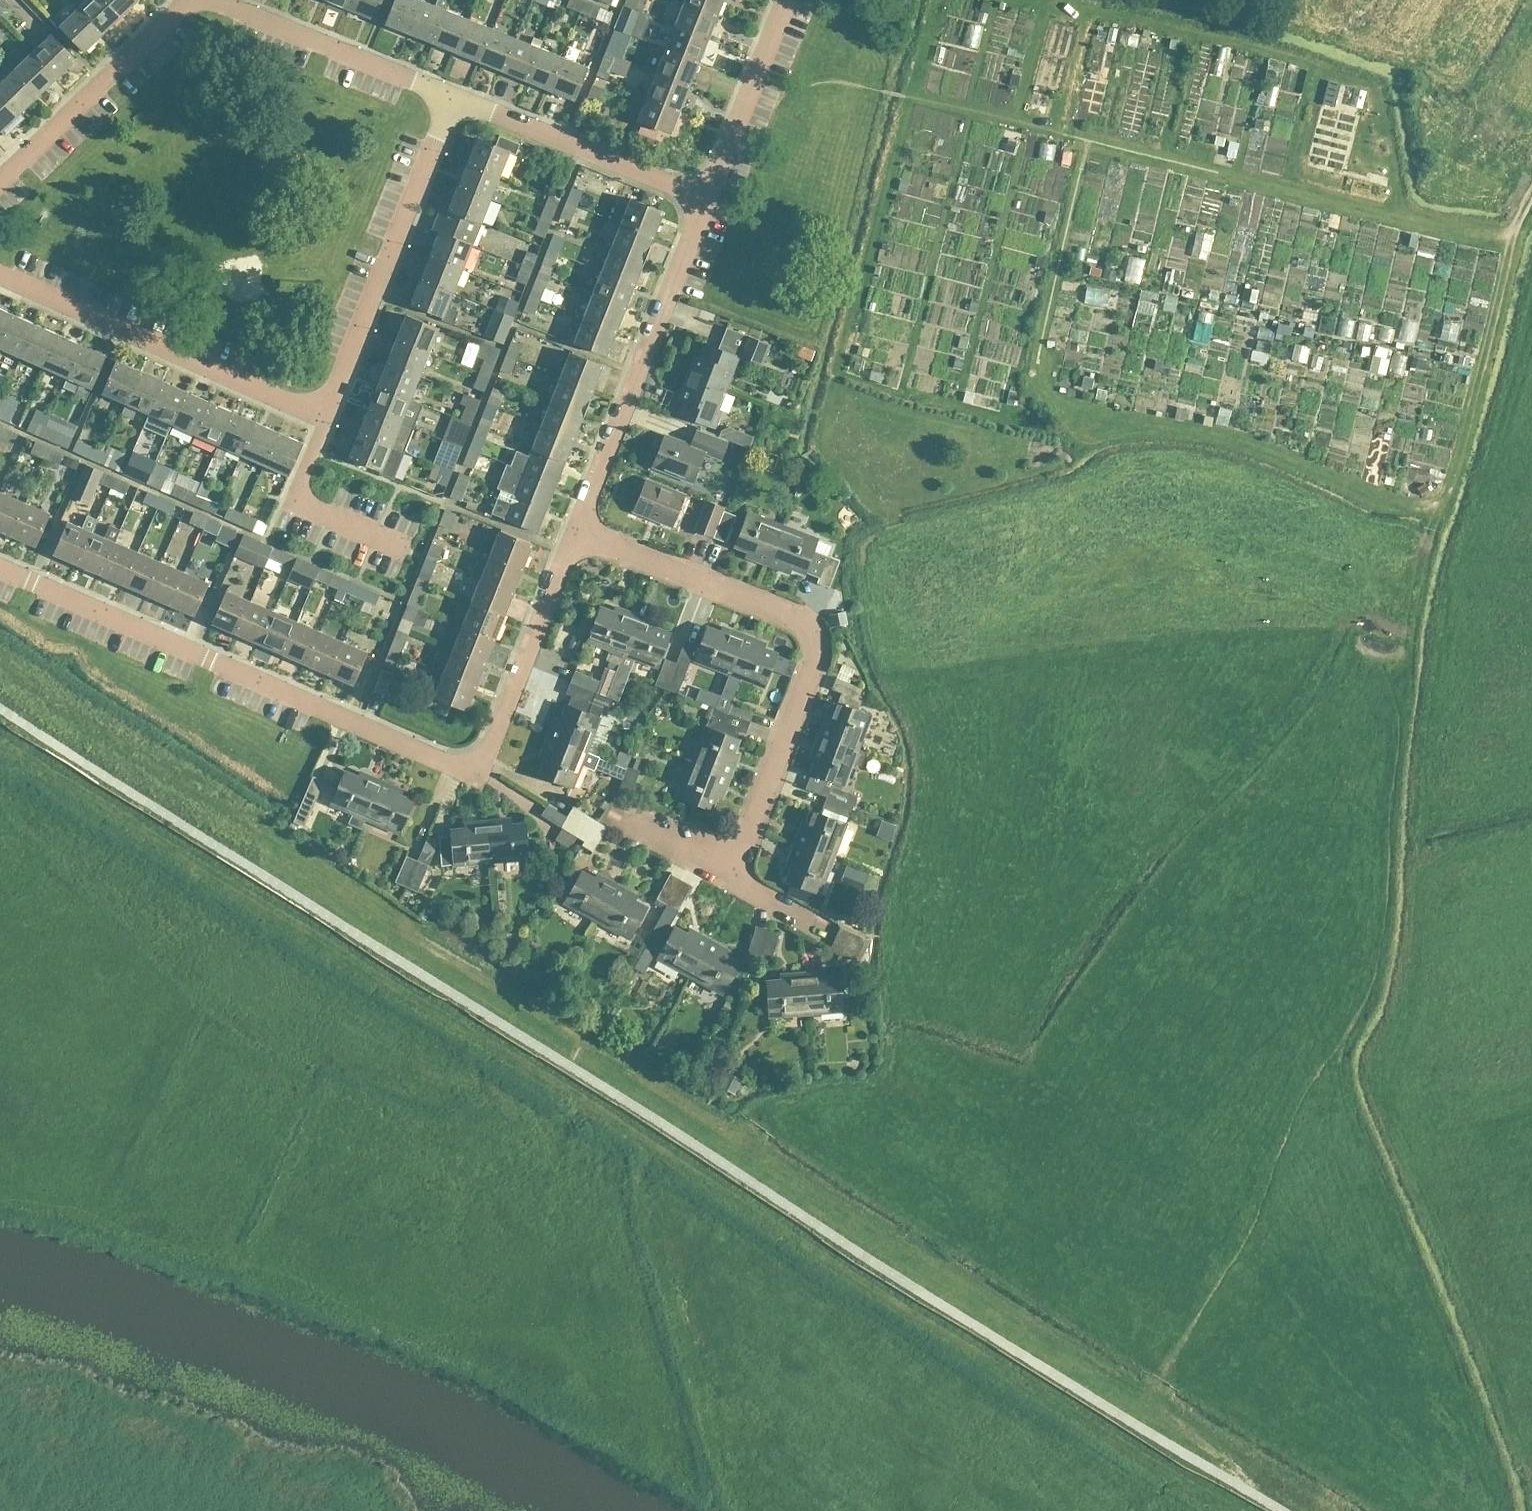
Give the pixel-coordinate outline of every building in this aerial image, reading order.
[(101,34),(119,17),(103,0),(88,0),(78,9),(101,34)] [(119,17),(137,0),(103,0),(119,17)] [(326,2),(350,11),(354,0),(327,0),(326,2)] [(350,11),(373,21),(382,0),(354,0),(350,11)] [(422,2),(418,0),(395,0),(385,24),(409,34),(422,2)] [(585,3),(578,0),(568,0),(565,8),(580,14),(585,3)] [(623,5),(634,10),(638,0),(625,0),(623,5)] [(684,2),(717,15),(723,0),(684,0),(683,2),(684,2)] [(446,11),(435,7),(422,2),(409,34),(432,44),(446,11)] [(674,26),(708,40),(717,15),(684,2),(683,2),(674,26)] [(595,20),(600,9),(585,3),(580,14),(595,20)] [(617,21),(628,25),(634,10),(623,5),(617,21)] [(101,34),(78,9),(59,28),(83,52),(101,34)] [(469,21),(446,11),(432,44),(456,53),(469,21)] [(469,21),(456,53),(479,63),(492,30),(469,21)] [(945,22),(924,95),(958,104),(979,32),(945,22)] [(1058,101),(1068,27),(1043,24),(1034,97),(1058,101)] [(1098,111),(1095,136),(1141,142),(1142,130),(1165,133),(1169,103),(1167,103),(1169,88),(1156,87),(1160,52),(1136,49),(1137,40),(1118,38),(1119,28),(1092,25),(1085,84),(1082,84),(1079,109),(1098,111)] [(708,40),(674,26),(665,49),(698,62),(708,40)] [(625,34),(613,29),(604,53),(615,58),(625,34)] [(503,72),(516,40),(492,30),(479,63),(503,72)] [(31,53),(55,79),(74,60),(50,35),(31,53)] [(516,40),(503,72),(526,82),(539,50),(516,40)] [(655,74),(689,87),(698,62),(665,49),(655,74)] [(539,50),(526,82),(550,91),(563,59),(539,50)] [(12,71),(37,97),(55,79),(31,53),(12,71)] [(598,68),(595,76),(606,81),(610,72),(615,58),(604,53),(598,68)] [(563,59),(550,91),(574,101),(587,69),(563,59)] [(19,114),(37,97),(12,71),(0,83),(0,94),(19,114)] [(689,87),(655,74),(646,96),(680,110),(689,87)] [(591,85),(585,100),(596,105),(602,89),(591,85)] [(995,91),(990,111),(1008,115),(1013,95),(995,91)] [(5,136),(16,126),(12,121),(19,114),(0,94),(0,131),(5,136)] [(680,110),(646,96),(636,121),(670,134),(680,110)] [(1271,105),(1274,132),(1292,130),(1289,103),(1271,105)] [(649,132),(643,147),(658,153),(664,138),(649,132)] [(520,146),(493,135),(489,145),(477,140),(467,164),(500,178),(510,153),(516,156),(520,146)] [(502,194),(495,191),(500,178),(467,164),(458,188),(490,201),(491,200),(498,204),(502,194)] [(1018,165),(993,305),(1029,311),(1034,280),(1029,280),(1049,171),(1018,165)] [(563,191),(569,176),(558,172),(557,172),(551,187),(563,191)] [(448,211),(481,225),(490,201),(458,188),(448,211)] [(577,206),(582,193),(571,188),(566,201),(577,206)] [(559,200),(548,195),(539,218),(550,223),(559,200)] [(620,224),(654,237),(663,214),(629,200),(620,224)] [(934,233),(939,210),(892,200),(888,223),(884,222),(860,337),(867,338),(864,353),(857,352),(855,363),(898,372),(928,232),(934,233)] [(572,217),(576,208),(577,206),(566,201),(559,218),(570,222),(572,217)] [(481,225),(448,211),(439,234),(472,248),(481,225)] [(533,234),(544,239),(550,223),(539,218),(533,234)] [(654,237),(620,224),(611,248),(645,261),(654,237)] [(462,271),(472,248),(439,234),(430,258),(462,271)] [(564,239),(552,235),(546,250),(558,255),(564,239)] [(1196,238),(1187,262),(1203,267),(1211,244),(1196,238)] [(611,248),(601,272),(635,285),(645,261),(611,248)] [(541,264),(552,269),(558,255),(546,250),(541,264)] [(526,251),(520,266),(520,267),(531,271),(537,256),(526,251)] [(462,271),(430,258),(420,281),(453,294),(462,271)] [(1138,292),(1144,266),(1126,261),(1120,288),(1138,292)] [(520,267),(516,277),(514,281),(525,285),(531,271),(520,267)] [(592,295),(626,309),(635,285),(601,272),(592,295)] [(1079,274),(1078,309),(1093,309),(1094,275),(1079,274)] [(1166,277),(1163,299),(1177,300),(1180,279),(1166,277)] [(453,326),(458,313),(447,308),(453,294),(420,281),(410,305),(443,318),(442,321),(453,326)] [(1245,281),(1241,306),(1256,308),(1259,283),(1245,281)] [(540,300),(542,293),(545,286),(534,282),(528,296),(540,300)] [(929,285),(915,381),(954,387),(956,371),(950,370),(955,336),(962,337),(965,315),(949,313),(953,288),(929,285)] [(626,309),(592,295),(582,319),(617,332),(626,309)] [(534,316),(540,300),(528,296),(522,311),(534,316)] [(507,299),(502,314),(513,318),(519,303),(507,299)] [(1153,323),(1158,304),(1137,299),(1132,318),(1153,323)] [(1156,328),(1188,332),(1189,321),(1172,319),(1173,309),(1158,307),(1156,328)] [(496,328),(502,314),(493,310),(487,325),(496,328)] [(11,316),(0,311),(0,341),(11,316)] [(502,314),(496,328),(507,332),(513,318),(502,314)] [(34,326),(11,316),(0,341),(0,350),(20,358),(34,326)] [(396,340),(429,354),(438,331),(405,317),(396,340)] [(617,332),(582,319),(573,343),(607,356),(617,332)] [(43,369),(58,336),(34,326),(20,358),(43,369)] [(1351,345),(1353,328),(1339,326),(1336,343),(1351,345)] [(1378,334),(1373,349),(1389,354),(1394,339),(1378,334)] [(66,379),(81,347),(58,336),(43,369),(66,379)] [(748,339),(741,355),(769,365),(775,350),(748,339)] [(386,365),(419,379),(429,354),(396,340),(386,365)] [(505,356),(516,361),(522,346),(510,342),(505,356)] [(979,342),(978,368),(1008,369),(1009,343),(979,342)] [(483,360),(478,373),(489,378),(500,350),(481,343),(476,357),(483,360)] [(685,377),(722,392),(735,357),(704,345),(698,358),(693,356),(685,377)] [(89,390),(104,357),(81,347),(66,379),(62,388),(74,394),(78,385),(89,390)] [(805,357),(811,359),(814,353),(808,350),(805,357)] [(603,368),(569,354),(560,378),(594,392),(603,368)] [(510,376),(516,361),(505,356),(499,371),(510,376)] [(125,404),(139,372),(115,362),(100,393),(125,404)] [(1394,363),(1394,374),(1426,374),(1426,364),(1394,363)] [(377,387),(410,401),(419,379),(386,365),(377,387)] [(139,372),(125,404),(119,416),(131,421),(136,409),(148,415),(162,383),(139,372)] [(472,388),(483,393),(489,378),(478,373),(472,388)] [(722,392),(685,377),(677,398),(682,400),(677,413),(713,427),(719,412),(714,410),(722,392)] [(550,402),(584,415),(594,392),(560,378),(550,402)] [(171,425),(185,393),(162,383),(148,415),(171,425)] [(367,411),(401,425),(413,430),(417,421),(404,416),(410,401),(377,387),(367,411)] [(485,404),(497,409),(503,393),(492,388),(485,404)] [(194,435),(208,403),(185,393),(171,425),(194,435)] [(464,407),(459,421),(470,426),(480,402),(462,395),(459,404),(464,407)] [(662,417),(666,408),(648,399),(643,408),(662,417)] [(541,425),(575,439),(584,415),(550,402),(541,425)] [(208,403),(194,435),(216,445),(217,445),(232,414),(208,403)] [(491,423),(497,409),(485,404),(480,418),(491,423)] [(9,424),(14,413),(0,407),(0,420),(9,424)] [(401,425),(367,411),(358,434),(392,447),(401,425)] [(240,456),(254,424),(232,414),(217,445),(216,445),(212,455),(221,459),(225,449),(240,456)] [(1214,434),(1230,433),(1229,417),(1213,418),(1214,434)] [(434,418),(433,435),(450,436),(451,420),(434,418)] [(41,438),(46,427),(31,420),(26,432),(41,438)] [(449,444),(461,449),(465,439),(470,426),(459,421),(449,444)] [(254,424),(240,456),(263,466),(277,434),(254,424)] [(575,439),(541,425),(531,449),(565,463),(575,439)] [(60,433),(55,431),(46,427),(41,438),(56,444),(60,433)] [(0,434),(0,440),(12,445),(17,435),(2,428),(0,434)] [(740,433),(728,428),(721,431),(718,437),(736,444),(740,433)] [(719,459),(720,457),(737,464),(742,453),(725,446),(726,444),(695,431),(689,446),(663,435),(650,466),(691,483),(703,453),(719,459)] [(277,434),(263,466),(287,476),(301,444),(277,434)] [(392,447),(358,434),(348,459),(382,472),(392,447)] [(479,455),(485,440),(473,435),(467,450),(479,455)] [(44,460),(49,449),(35,442),(30,454),(44,460)] [(458,457),(461,449),(449,444),(440,467),(452,472),(458,457)] [(88,446),(84,457),(98,464),(103,453),(88,446)] [(49,449),(44,460),(58,466),(63,455),(49,449)] [(516,452),(510,467),(509,468),(556,486),(565,463),(531,449),(528,457),(516,452)] [(473,469),(479,455),(467,450),(462,465),(473,469)] [(107,470),(123,472),(126,459),(110,456),(107,470)] [(85,465),(71,496),(88,503),(97,483),(110,489),(115,478),(85,465)] [(506,465),(496,489),(500,491),(546,510),(556,486),(509,468),(510,467),(506,465)] [(136,467),(131,478),(145,484),(150,473),(136,467)] [(435,482),(446,486),(452,472),(440,467),(435,482)] [(150,473),(145,484),(160,491),(165,480),(150,473)] [(458,474),(455,483),(449,498),(460,502),(470,478),(458,474)] [(124,495),(129,484),(115,478),(110,489),(124,495)] [(633,511),(671,527),(683,496),(645,481),(633,511)] [(1405,485),(1404,500),(1417,501),(1418,486),(1405,485)] [(191,504),(196,493),(182,487),(177,498),(191,504)] [(490,515),(503,520),(537,534),(546,510),(500,491),(490,515)] [(156,510),(161,499),(147,492),(142,503),(156,510)] [(206,511),(211,500),(196,493),(191,504),(206,511)] [(0,498),(0,533),(10,537),(25,505),(2,494),(0,498)] [(161,499),(156,510),(170,516),(175,505),(161,499)] [(723,512),(725,508),(705,500),(693,531),(702,534),(712,538),(722,512),(723,512)] [(25,505),(10,537),(34,548),(48,515),(25,505)] [(466,516),(445,507),(444,511),(438,526),(460,534),(465,521),(466,516)] [(238,526),(244,515),(228,508),(223,519),(238,526)] [(202,530),(208,519),(193,512),(188,524),(202,530)] [(735,516),(723,512),(722,512),(712,538),(724,543),(735,516)] [(767,565),(781,528),(747,514),(735,547),(748,552),(746,557),(767,565)] [(244,515),(238,526),(252,532),(257,521),(244,515)] [(76,565),(91,532),(96,520),(86,516),(81,528),(68,522),(53,555),(76,565)] [(208,519),(202,530),(216,537),(222,525),(208,519)] [(91,532),(76,565),(100,576),(114,543),(119,531),(109,526),(104,538),(91,532)] [(781,528),(767,565),(788,573),(790,568),(803,574),(816,541),(781,528)] [(488,557),(522,570),(531,546),(498,533),(488,557)] [(264,569),(268,559),(273,548),(243,535),(233,556),(264,569)] [(123,586),(138,553),(114,543),(100,576),(123,586)] [(425,558),(436,564),(442,548),(431,543),(425,558)] [(282,566),(287,554),(273,548),(268,559),(282,566)] [(138,553),(123,586),(147,596),(161,563),(138,553)] [(522,570),(488,557),(479,580),(513,594),(522,570)] [(838,562),(826,557),(816,584),(828,588),(838,562)] [(431,577),(436,564),(425,558),(419,572),(431,577)] [(170,606),(185,573),(161,563),(147,596),(170,606)] [(328,586),(333,575),(319,569),(314,580),(328,586)] [(185,573),(170,606),(194,617),(208,584),(185,573)] [(513,594),(479,580),(470,605),(503,618),(513,594)] [(361,600),(365,589),(351,583),(346,594),(361,600)] [(365,589),(361,600),(374,606),(379,595),(365,589)] [(406,604),(418,609),(424,595),(412,590),(406,604)] [(235,635),(250,601),(227,591),(212,624),(235,635)] [(273,612),(250,601),(235,635),(259,645),(273,612)] [(412,623),(418,609),(406,604),(400,619),(412,623)] [(461,627),(494,640),(503,618),(470,605),(461,627)] [(635,616),(615,608),(613,613),(599,608),(587,641),(609,649),(605,660),(608,662),(606,669),(614,672),(635,616)] [(273,612),(259,645),(282,655),(296,622),(273,612)] [(843,614),(828,616),(830,629),(846,626),(843,614)] [(635,616),(614,672),(615,673),(616,671),(625,675),(627,669),(630,670),(635,659),(656,667),(669,634),(655,629),(657,624),(635,616)] [(282,655),(305,665),(320,632),(296,622),(282,655)] [(452,650),(485,664),(494,640),(461,627),(452,650)] [(706,628),(694,661),(728,674),(742,636),(722,628),(720,633),(706,628)] [(329,676),(343,642),(320,632),(305,665),(329,676)] [(742,636),(728,674),(763,687),(775,655),(762,650),(764,645),(742,636)] [(388,651),(399,656),(405,642),(394,637),(388,651)] [(343,642),(329,676),(352,686),(367,653),(343,642)] [(485,664),(452,650),(442,674),(476,687),(485,664)] [(394,671),(399,656),(388,651),(382,666),(394,671)] [(665,690),(675,664),(664,660),(654,686),(665,690)] [(687,668),(675,664),(665,690),(677,695),(677,694),(687,668)] [(393,674),(381,670),(372,692),(384,697),(393,674)] [(595,693),(605,697),(610,686),(601,682),(574,672),(570,684),(595,693)] [(476,687),(442,674),(433,698),(466,711),(476,687)] [(856,751),(869,717),(857,712),(861,702),(857,700),(861,690),(835,679),(831,690),(840,694),(836,704),(837,704),(832,718),(827,716),(818,737),(855,752),(856,751)] [(608,708),(611,700),(605,697),(595,693),(570,684),(565,694),(571,696),(567,706),(567,705),(561,719),(556,717),(548,739),(585,753),(599,718),(603,706),(608,708)] [(714,709),(714,710),(749,723),(754,711),(730,703),(719,698),(715,709),(714,709)] [(745,734),(749,723),(714,710),(714,709),(712,709),(708,707),(704,718),(708,720),(705,728),(692,762),(729,776),(737,756),(732,754),(737,740),(735,739),(738,732),(745,734)] [(763,707),(758,721),(770,726),(776,712),(763,707)] [(865,754),(856,751),(855,752),(818,737),(810,758),(815,760),(810,773),(842,786),(851,764),(860,767),(865,754)] [(579,766),(594,771),(599,758),(585,753),(548,739),(540,759),(545,761),(539,775),(571,788),(579,766)] [(628,766),(637,770),(640,761),(631,757),(628,766)] [(729,776),(692,762),(678,796),(710,809),(716,795),(721,797),(729,776)] [(629,797),(636,779),(639,771),(637,770),(628,766),(626,770),(622,781),(617,792),(629,797)] [(347,824),(360,830),(365,819),(364,818),(379,782),(360,773),(357,778),(344,772),(330,803),(352,813),(347,824)] [(398,833),(412,802),(398,796),(400,791),(379,782),(364,818),(365,819),(398,833)] [(825,799),(851,808),(852,809),(856,797),(830,787),(825,799)] [(303,797),(292,823),(304,828),(315,802),(303,797)] [(851,808),(825,799),(821,810),(848,819),(852,809),(851,808)] [(588,833),(588,832),(595,821),(572,808),(565,819),(588,833)] [(794,845),(831,859),(845,824),(814,812),(808,826),(803,824),(794,845)] [(582,842),(588,833),(565,819),(559,829),(582,842)] [(486,822),(490,861),(527,858),(524,823),(510,825),(509,820),(486,822)] [(588,832),(588,833),(582,842),(583,843),(581,846),(592,852),(606,828),(595,821),(588,832)] [(490,861),(486,822),(464,824),(464,828),(450,830),(451,835),(454,864),(490,861)] [(831,859),(794,845),(786,866),(791,868),(786,882),(818,894),(831,859)] [(405,857),(394,883),(405,888),(417,862),(405,857)] [(416,893),(428,866),(417,862),(405,888),(416,893)] [(596,920),(615,886),(597,875),(594,880),(581,872),(564,902),(596,920)] [(667,905),(681,880),(670,874),(657,899),(667,905)] [(681,880),(667,905),(653,930),(667,938),(657,958),(689,976),(708,940),(690,930),(687,935),(670,926),(692,886),(681,880)] [(615,886),(596,920),(629,939),(646,909),(633,902),(636,897),(615,886)] [(747,954),(757,957),(758,958),(767,930),(755,927),(747,954)] [(864,940),(839,928),(834,939),(859,951),(864,953),(868,942),(864,940)] [(767,930),(758,958),(770,961),(778,934),(767,930)] [(864,953),(859,951),(834,939),(829,950),(855,962),(855,961),(859,963),(864,953)] [(708,940),(689,976),(722,994),(739,964),(726,956),(729,952),(708,940)] [(802,975),(804,1014),(804,1015),(843,1012),(840,977),(825,978),(825,973),(802,975)] [(804,1014),(802,975),(780,976),(780,982),(765,983),(768,1018),(804,1015),(804,1014)]
